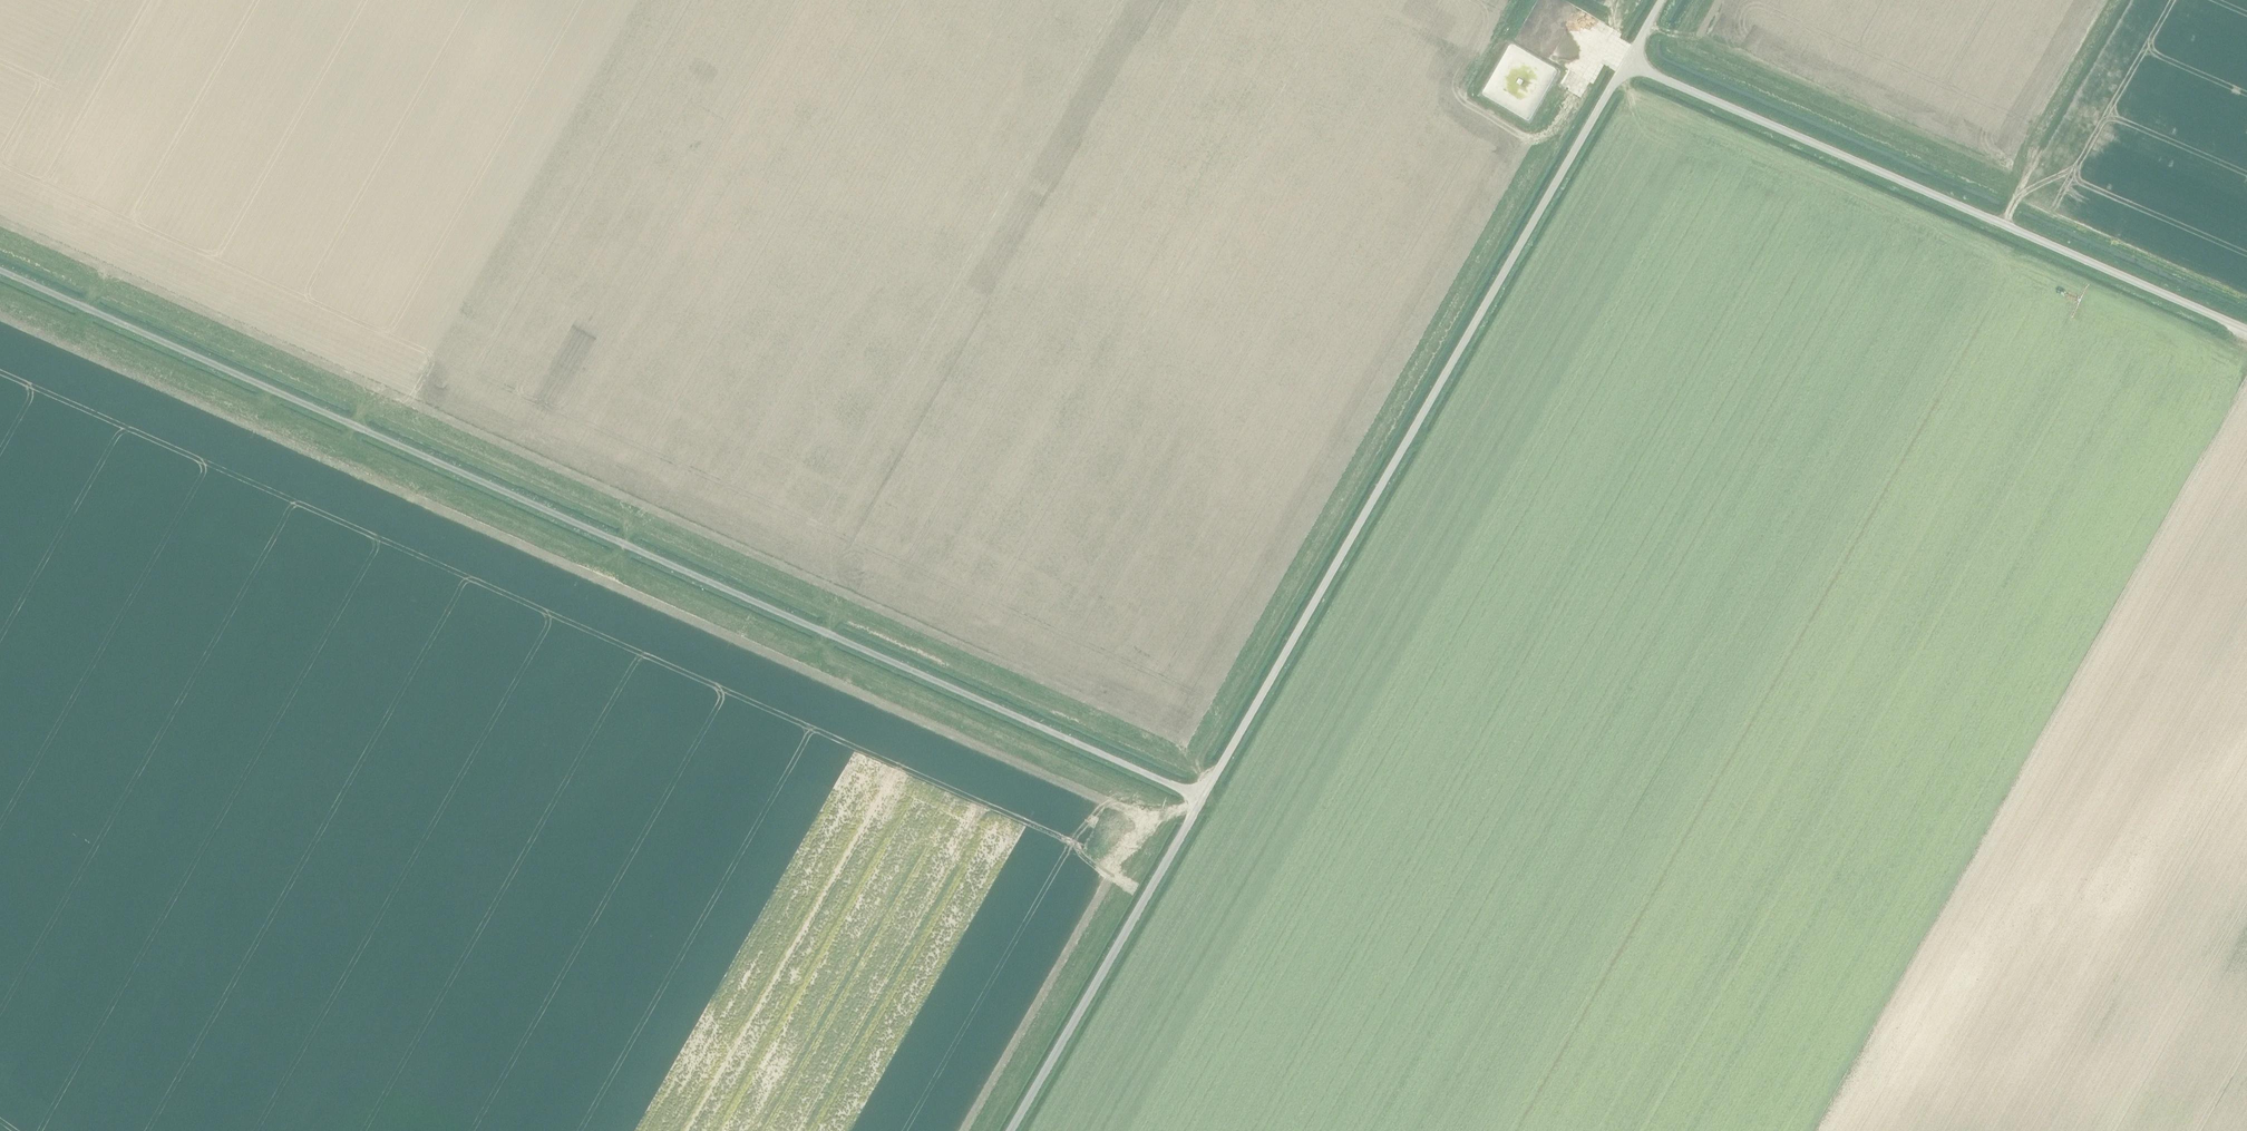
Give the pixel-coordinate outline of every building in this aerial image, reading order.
[(1560,69),(1509,40),(1479,93),(1530,122),(1560,69)]
